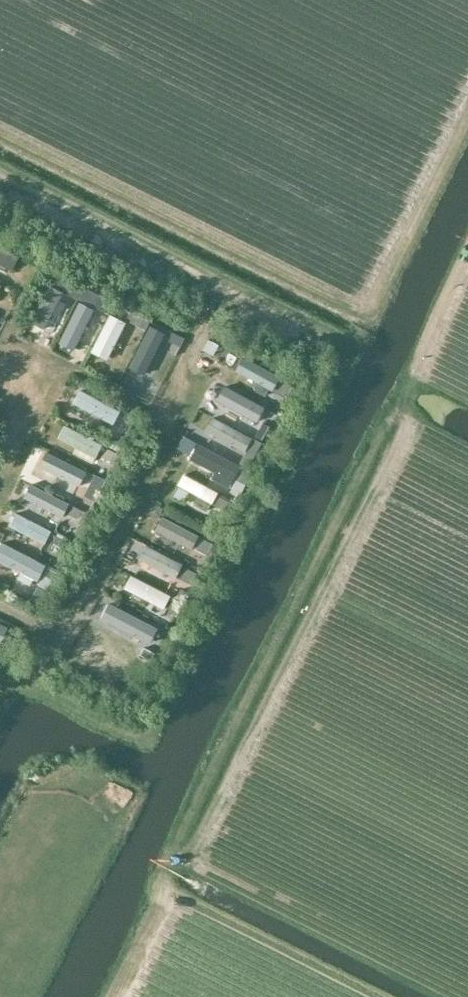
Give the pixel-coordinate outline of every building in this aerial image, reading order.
[(0,247),(0,262),(11,268),(17,255),(0,247)] [(62,292),(49,285),(30,321),(44,328),(62,292)] [(88,314),(74,308),(61,336),(74,342),(88,314)] [(125,322),(110,313),(90,351),(106,359),(125,322)] [(165,333),(145,323),(126,361),(145,371),(165,333)] [(279,375),(243,356),(235,370),(271,390),(279,375)] [(119,409),(81,388),(74,403),(112,423),(119,409)] [(266,409),(227,389),(220,402),(259,422),(266,409)] [(246,434),(212,417),(207,428),(240,446),(246,434)] [(102,443),(64,424),(57,437),(95,456),(102,443)] [(237,463),(198,444),(191,458),(230,478),(237,463)] [(87,472),(48,452),(41,465),(81,485),(87,472)] [(219,491),(182,472),(175,484),(212,504),(219,491)] [(63,500),(33,484),(26,497),(56,513),(63,500)] [(51,530),(16,512),(9,524),(45,542),(51,530)] [(198,534),(161,515),(154,528),(191,548),(198,534)] [(0,541),(0,542),(0,560),(38,580),(46,564),(0,541)] [(181,564),(149,548),(143,560),(175,576),(181,564)] [(169,595),(129,574),(123,586),(163,607),(169,595)] [(155,623),(115,602),(108,616),(147,636),(155,623)]
